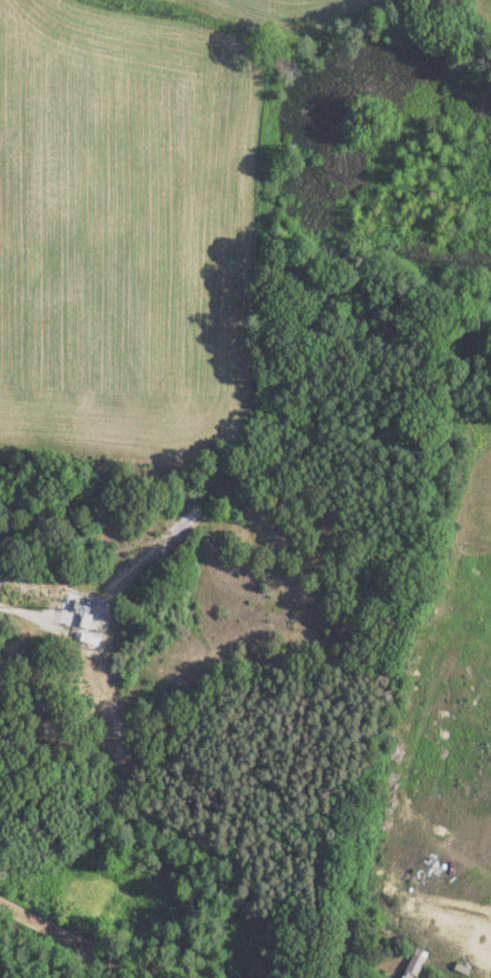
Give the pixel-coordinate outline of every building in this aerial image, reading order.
[(84,632),(99,636),(104,618),(90,614),(84,632)] [(426,953),(413,947),(400,977),(414,977),(426,953)]
